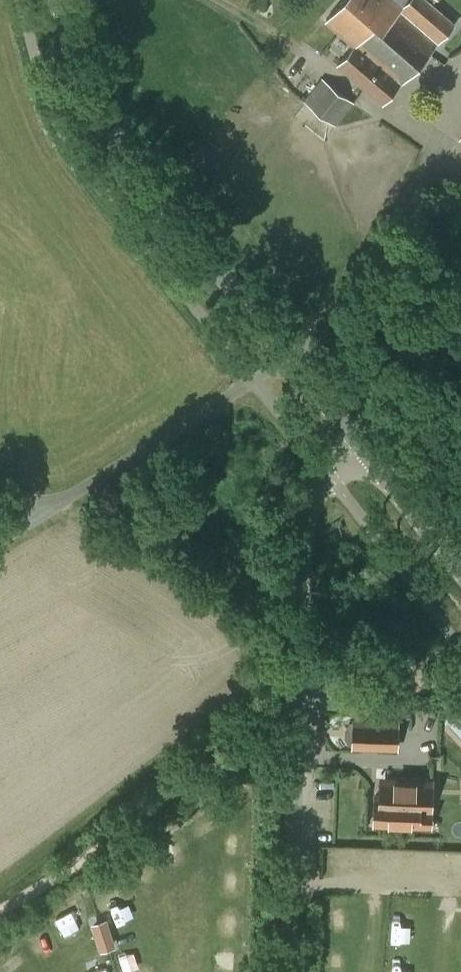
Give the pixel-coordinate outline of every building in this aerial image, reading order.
[(346,72),(363,52),(361,51),(364,49),(362,48),(363,47),(370,37),(380,25),(380,19),(397,0),(342,0),(325,20),(353,45),(337,64),(346,72)] [(346,72),(383,104),(455,22),(430,0),(397,0),(380,19),(380,25),(370,37),(363,47),(362,48),(364,49),(361,51),(363,52),(346,72)] [(322,77),(304,101),(336,126),(355,102),(322,77)] [(396,746),(397,717),(353,715),(352,745),(396,746)] [(372,823),(430,826),(432,777),(377,774),(377,790),(373,790),(372,823)] [(114,942),(108,922),(92,927),(99,947),(114,942)]
